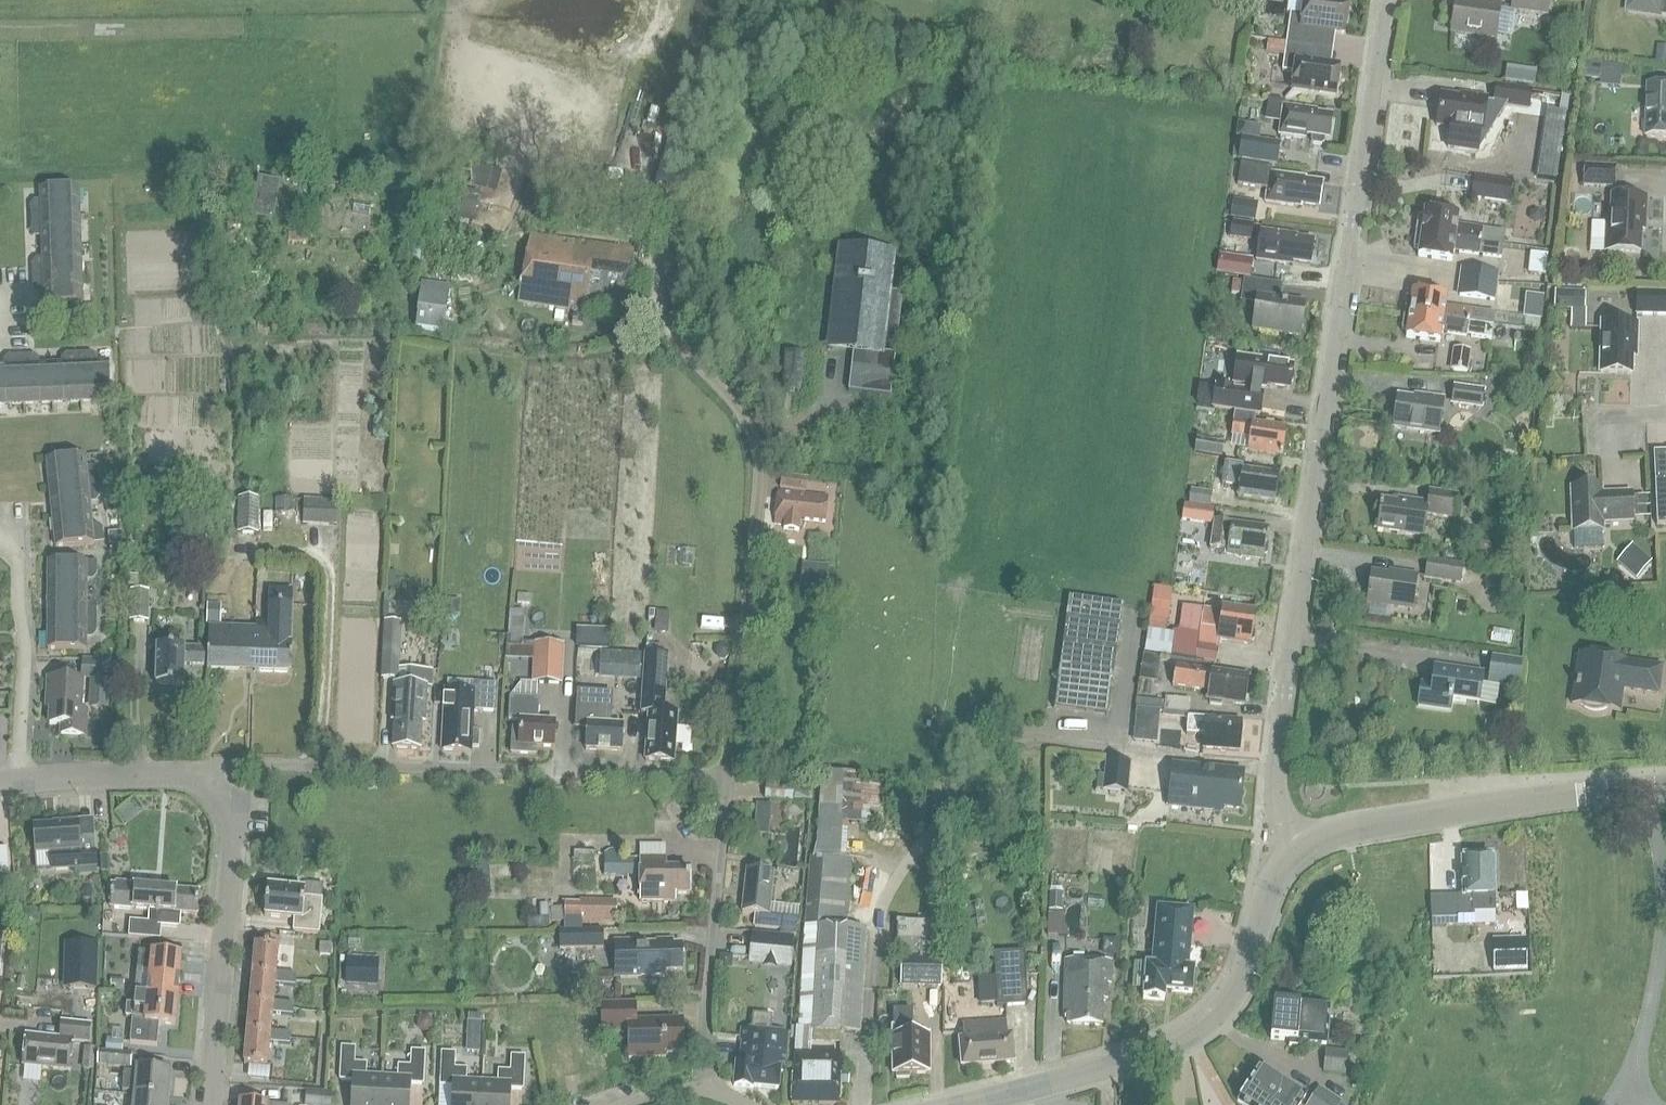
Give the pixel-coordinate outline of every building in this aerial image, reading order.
[(1348,4),(1318,0),(1288,0),(1287,13),(1290,13),(1286,43),(1314,47),(1316,30),(1344,34),(1348,4)] [(1510,11),(1548,17),(1550,0),(1512,0),(1510,11)] [(1627,12),(1665,17),(1665,0),(1629,0),(1627,12)] [(1484,3),(1483,7),(1455,3),(1450,33),(1496,39),(1501,5),(1484,3)] [(1311,63),(1314,47),(1286,43),(1282,71),(1294,73),(1291,90),(1335,96),(1339,67),(1311,63)] [(1665,64),(1665,51),(1657,50),(1655,63),(1665,64)] [(1599,81),(1601,64),(1586,62),(1584,79),(1599,81)] [(1525,69),(1523,83),(1535,85),(1537,71),(1525,69)] [(1532,90),(1496,84),(1493,105),(1529,110),(1532,90)] [(1649,86),(1647,120),(1643,123),(1643,131),(1647,134),(1647,137),(1665,138),(1665,87),(1649,86)] [(1478,155),(1482,133),(1487,99),(1470,96),(1469,100),(1441,96),(1436,126),(1449,128),(1446,150),(1478,155)] [(1284,102),(1270,100),(1267,118),(1281,120),(1279,136),(1305,139),(1305,135),(1329,139),(1332,118),(1316,115),(1316,112),(1283,107),(1284,102)] [(1546,112),(1539,162),(1559,165),(1566,114),(1559,113),(1546,112)] [(1238,161),(1276,167),(1280,144),(1242,138),(1238,161)] [(1293,203),(1319,207),(1322,186),(1305,183),(1305,179),(1270,173),(1271,167),(1244,163),(1240,185),(1267,190),(1265,202),(1293,207),(1293,203)] [(1583,186),(1614,187),(1614,168),(1584,166),(1583,186)] [(1513,183),(1474,177),(1471,198),(1510,204),(1513,183)] [(273,221),(280,182),(257,178),(251,217),(273,221)] [(31,220),(79,218),(78,189),(40,190),(41,206),(30,207),(31,220)] [(1646,197),(1611,195),(1609,252),(1639,253),(1640,231),(1644,231),(1646,197)] [(1230,218),(1255,222),(1255,220),(1258,203),(1233,200),(1231,212),(1230,218)] [(1457,226),(1458,216),(1425,211),(1423,218),(1418,217),(1416,233),(1503,246),(1504,233),(1457,226)] [(42,248),(80,247),(79,218),(31,220),(31,232),(42,232),(42,248)] [(1253,224),(1232,222),(1230,238),(1251,241),(1253,224)] [(1296,237),(1260,232),(1256,261),(1284,265),(1284,261),(1310,264),(1313,244),(1296,241),(1296,237)] [(1501,259),(1503,246),(1416,233),(1414,249),(1419,249),(1418,257),(1451,262),(1453,252),(1501,259)] [(582,327),(586,304),(624,311),(635,250),(527,235),(518,302),(574,310),(572,325),(582,327)] [(33,277),(81,276),(80,247),(42,248),(43,264),(32,264),(33,277)] [(1533,253),(1531,271),(1547,272),(1548,254),(1533,253)] [(884,265),(847,261),(838,340),(860,343),(859,351),(853,350),(848,392),(890,397),(902,294),(881,292),(884,265)] [(1459,282),(1497,288),(1499,274),(1461,268),(1459,282)] [(81,276),(33,277),(33,290),(43,290),(44,306),(82,305),(81,276)] [(1230,293),(1239,294),(1240,281),(1232,280),(1230,293)] [(1282,285),(1243,280),(1240,302),(1256,305),(1252,330),(1299,337),(1304,304),(1280,300),(1282,285)] [(1495,302),(1497,288),(1459,282),(1456,296),(1495,302)] [(422,283),(415,330),(443,334),(450,287),(422,283)] [(1585,293),(1555,291),(1554,310),(1584,311),(1585,293)] [(1444,307),(1446,296),(1412,292),(1411,299),(1406,298),(1404,314),(1493,327),(1494,314),(1444,307)] [(1527,292),(1525,327),(1545,328),(1547,293),(1527,292)] [(1665,315),(1665,294),(1636,293),(1636,315),(1665,315)] [(1491,340),(1493,327),(1404,314),(1401,330),(1407,331),(1406,338),(1439,343),(1441,333),(1491,340)] [(1636,324),(1602,323),(1600,374),(1630,375),(1631,344),(1635,344),(1636,324)] [(1467,374),(1470,351),(1452,349),(1449,371),(1467,374)] [(803,354),(785,352),(781,391),(800,392),(803,354)] [(79,354),(81,402),(110,401),(109,363),(92,364),(92,353),(79,354)] [(52,404),(81,402),(79,354),(66,354),(67,365),(51,366),(52,404)] [(23,405),(21,356),(9,357),(9,367),(0,367),(0,406),(23,405)] [(52,404),(51,366),(35,366),(34,356),(21,356),(23,405),(52,404)] [(1267,385),(1290,388),(1293,368),(1285,367),(1285,364),(1237,357),(1233,384),(1266,389),(1267,385)] [(1211,409),(1261,416),(1264,393),(1214,386),(1211,409)] [(1451,404),(1482,409),(1485,390),(1454,386),(1451,404)] [(1426,398),(1425,402),(1397,398),(1393,428),(1438,434),(1443,400),(1426,398)] [(1255,416),(1235,413),(1232,436),(1250,438),(1248,452),(1281,457),(1286,429),(1253,424),(1255,416)] [(1224,443),(1196,438),(1194,453),(1221,457),(1224,443)] [(1653,456),(1654,479),(1656,526),(1665,525),(1665,455),(1653,456)] [(50,490),(98,485),(97,472),(87,473),(85,456),(47,460),(50,490)] [(1243,466),(1225,464),(1222,484),(1239,487),(1238,497),(1274,503),(1278,476),(1242,470),(1243,466)] [(780,488),(805,493),(808,480),(782,476),(780,488)] [(117,483),(103,484),(104,494),(118,493),(117,483)] [(53,518),(91,514),(89,498),(99,497),(98,485),(50,490),(53,518)] [(1631,493),(1602,494),(1601,487),(1570,488),(1572,532),(1603,531),(1603,524),(1632,522),(1631,493)] [(1212,493),(1190,490),(1188,504),(1210,507),(1212,493)] [(828,497),(778,491),(774,525),(784,526),(783,530),(799,531),(800,520),(826,523),(828,497)] [(1377,531),(1423,538),(1426,515),(1456,520),(1460,496),(1430,492),(1428,504),(1410,501),(1410,505),(1382,501),(1377,531)] [(1506,499),(1514,510),(1525,503),(1517,492),(1506,499)] [(299,542),(300,497),(280,496),(280,542),(299,542)] [(259,499),(238,498),(237,533),(258,533),(259,499)] [(303,525),(337,526),(338,501),(304,500),(303,525)] [(1182,521),(1212,525),(1214,508),(1184,504),(1182,521)] [(91,514),(53,518),(56,548),(94,544),(104,543),(103,529),(92,530),(91,514)] [(1267,530),(1231,525),(1214,523),(1211,548),(1227,551),(1226,555),(1263,560),(1267,530)] [(437,541),(438,528),(425,527),(424,540),(437,541)] [(122,532),(108,533),(109,546),(123,545),(122,532)] [(1481,543),(1477,549),(1480,555),(1488,556),(1492,549),(1489,543),(1481,543)] [(1651,562),(1632,545),(1616,563),(1635,580),(1651,562)] [(1176,572),(1204,576),(1206,557),(1179,553),(1176,572)] [(1463,565),(1427,560),(1424,580),(1460,585),(1463,565)] [(48,592),(86,592),(86,576),(97,576),(97,562),(86,562),(48,562),(48,592)] [(803,565),(801,587),(822,589),(824,567),(803,565)] [(1400,574),(1399,578),(1371,574),(1367,604),(1412,610),(1417,576),(1400,574)] [(130,622),(148,622),(149,592),(130,591),(130,622)] [(86,608),(86,592),(48,592),(48,621),(97,621),(97,608),(86,608)] [(381,679),(399,680),(402,623),(388,622),(390,592),(384,592),(381,679)] [(516,604),(530,604),(530,596),(517,595),(516,604)] [(1123,606),(1069,598),(1054,709),(1107,716),(1123,606)] [(446,601),(445,616),(460,616),(461,601),(446,601)] [(291,645),(292,605),(268,604),(267,630),(255,629),(255,645),(256,645),(256,658),(250,658),(249,672),(291,673),(292,645),(291,645)] [(221,605),(207,605),(206,624),(220,625),(221,605)] [(1148,631),(1145,651),(1171,654),(1171,656),(1216,662),(1219,640),(1250,645),(1255,612),(1222,606),(1221,613),(1203,610),(1182,607),(1178,634),(1174,634),(1174,635),(1148,631)] [(511,644),(522,645),(524,612),(510,611),(508,634),(512,634),(511,644)] [(96,633),(97,621),(48,621),(48,650),(86,650),(86,633),(96,633)] [(255,645),(255,629),(208,628),(208,650),(208,666),(207,666),(207,670),(249,672),(250,658),(256,658),(256,645),(255,645)] [(537,684),(562,685),(564,645),(534,644),(532,683),(537,684)] [(730,652),(726,647),(720,646),(715,650),(715,656),(718,661),(725,661),(729,658),(730,652)] [(208,650),(184,649),(184,648),(157,647),(156,685),(184,686),(184,666),(207,666),(208,666),(208,650)] [(601,652),(599,678),(640,681),(641,655),(601,652)] [(667,655),(645,654),(641,713),(649,714),(645,761),(673,763),(677,715),(664,714),(667,655)] [(1522,661),(1491,656),(1487,685),(1517,690),(1522,661)] [(1661,668),(1579,656),(1572,704),(1580,705),(1584,709),(1588,711),(1593,712),(1598,712),(1602,712),(1607,710),(1619,711),(1622,689),(1657,694),(1661,668)] [(89,695),(110,696),(111,662),(82,660),(81,680),(90,681),(89,695)] [(1211,672),(1175,667),(1172,686),(1208,691),(1206,701),(1210,701),(1210,705),(1221,707),(1221,703),(1244,706),(1249,678),(1211,672)] [(1451,701),(1478,705),(1483,674),(1435,667),(1432,686),(1421,685),(1418,706),(1450,711),(1451,701)] [(433,688),(433,670),(407,669),(406,687),(394,686),(392,722),(394,722),(393,748),(420,750),(422,724),(424,724),(426,688),(433,688)] [(82,681),(48,679),(47,696),(51,696),(50,725),(62,725),(61,734),(85,735),(86,711),(81,710),(82,681)] [(445,690),(442,751),(471,753),(471,748),(478,748),(479,731),(472,731),(473,712),(496,713),(497,684),(474,682),(474,691),(447,690),(445,690)] [(510,698),(508,722),(520,722),(519,730),(511,730),(510,755),(536,756),(536,748),(554,749),(555,723),(538,722),(539,700),(536,700),(537,684),(532,683),(520,683),(510,698)] [(577,692),(575,730),(586,730),(586,750),(621,752),(623,726),(611,726),(613,694),(577,692)] [(1134,708),(1188,713),(1189,700),(1165,697),(1164,701),(1135,698),(1134,708)] [(1205,720),(1188,719),(1186,735),(1204,736),(1203,749),(1239,752),(1241,723),(1205,720)] [(1105,759),(1102,790),(1109,791),(1128,792),(1131,762),(1116,760),(1105,759)] [(1222,807),(1239,809),(1242,774),(1172,767),(1168,806),(1222,812),(1222,807)] [(842,824),(846,774),(820,772),(816,835),(813,857),(840,858),(842,824)] [(846,774),(842,824),(885,825),(887,788),(862,786),(863,775),(846,774)] [(813,788),(795,786),(793,800),(811,802),(813,788)] [(756,804),(755,819),(770,820),(771,805),(756,804)] [(79,824),(33,827),(35,853),(36,871),(51,870),(74,868),(81,867),(96,866),(97,866),(95,836),(80,837),(79,824)] [(9,876),(7,849),(0,849),(0,877),(9,876)] [(792,1027),(791,1038),(796,1038),(793,1073),(791,1104),(817,1104),(839,1104),(839,1076),(838,1076),(839,1055),(811,1055),(811,1044),(840,1044),(840,1033),(862,1032),(868,931),(846,929),(852,860),(811,857),(803,926),(798,1028),(792,1027)] [(1458,918),(1473,918),(1473,913),(1494,912),(1494,896),(1493,858),(1462,859),(1462,896),(1457,896),(1457,897),(1445,897),(1445,918),(1458,918)] [(665,870),(665,859),(601,859),(601,877),(639,876),(640,903),(675,902),(675,895),(689,895),(689,870),(665,870)] [(474,864),(475,877),(488,876),(488,863),(474,864)] [(773,873),(747,870),(742,913),(755,915),(754,928),(780,931),(780,935),(796,937),(798,919),(769,916),(773,873)] [(319,936),(324,885),(306,883),(305,892),(267,888),(264,917),(294,920),(293,933),(319,936)] [(181,914),(197,915),(199,893),(127,888),(128,885),(117,884),(116,887),(112,886),(110,909),(149,912),(148,923),(130,922),(129,938),(160,940),(161,927),(180,928),(181,914)] [(1048,910),(1061,911),(1062,892),(1049,891),(1048,910)] [(1515,895),(1515,911),(1528,911),(1527,895),(1515,895)] [(617,923),(617,902),(579,902),(579,904),(568,904),(568,927),(600,926),(600,923),(617,923)] [(566,922),(566,908),(550,908),(550,923),(566,922)] [(1192,912),(1158,909),(1153,965),(1146,965),(1143,1000),(1164,1002),(1165,992),(1192,994),(1194,969),(1187,968),(1192,912)] [(943,924),(897,923),(896,956),(943,957),(943,924)] [(602,949),(602,931),(559,931),(559,949),(602,949)] [(793,938),(751,934),(748,966),(790,970),(793,938)] [(1493,972),(1526,971),(1525,936),(1492,937),(1493,972)] [(275,979),(276,974),(279,939),(262,937),(262,947),(255,947),(252,977),(275,979)] [(673,945),(672,941),(615,942),(615,978),(664,977),(663,971),(682,971),(682,945),(673,945)] [(319,944),(319,956),(331,957),(332,945),(319,944)] [(70,945),(68,989),(97,990),(99,946),(70,945)] [(135,995),(177,999),(181,956),(151,953),(151,955),(139,953),(137,972),(135,995)] [(1025,953),(994,954),(997,1006),(1027,1005),(1025,953)] [(718,957),(717,969),(730,970),(731,958),(718,957)] [(901,987),(942,987),(942,959),(901,958),(901,987)] [(366,988),(367,961),(347,960),(346,987),(366,988)] [(1111,962),(1065,960),(1063,1017),(1066,1017),(1066,1026),(1102,1027),(1103,1002),(1107,1002),(1107,986),(1110,986),(1111,962)] [(291,986),(292,976),(276,974),(275,979),(252,977),(249,1006),(273,1008),(273,1003),(275,985),(291,986)] [(175,1026),(177,999),(135,995),(134,1006),(126,1005),(125,1018),(132,1018),(130,1043),(157,1046),(159,1025),(175,1026)] [(288,1016),(289,1005),(273,1003),(273,1008),(249,1006),(247,1035),(270,1037),(270,1033),(272,1014),(288,1016)] [(633,1022),(633,1004),(601,1005),(602,1034),(628,1033),(628,1059),(666,1058),(665,1054),(683,1053),(682,1021),(633,1022)] [(1329,1006),(1299,1004),(1294,1006),(1273,1004),(1270,1040),(1289,1042),(1288,1048),(1297,1049),(1297,1043),(1326,1045),(1329,1006)] [(929,1036),(912,1037),(912,1012),(893,1012),(893,1029),(892,1029),(893,1076),(896,1076),(896,1080),(909,1080),(909,1076),(929,1076),(929,1036)] [(788,1034),(770,1033),(772,1017),(753,1015),(751,1031),(741,1030),(740,1042),(742,1042),(740,1065),(736,1064),(734,1087),(752,1088),(753,1087),(778,1089),(780,1073),(784,1074),(788,1034)] [(421,1033),(428,1033),(432,1029),(432,1023),(428,1018),(422,1018),(417,1021),(417,1028),(421,1033)] [(26,1036),(23,1066),(71,1071),(74,1041),(90,1043),(91,1025),(61,1022),(61,1025),(59,1040),(26,1036)] [(467,1022),(466,1034),(481,1035),(481,1023),(480,1023),(468,1022),(467,1022)] [(1012,1037),(1007,1037),(1006,1022),(962,1025),(963,1041),(960,1041),(962,1068),(980,1066),(981,1067),(995,1065),(1013,1063),(1012,1037)] [(286,1045),(287,1034),(270,1033),(270,1037),(247,1035),(244,1065),(267,1067),(269,1043),(286,1045)] [(122,1038),(106,1037),(105,1050),(122,1051),(122,1038)] [(81,1070),(93,1071),(95,1049),(83,1048),(81,1070)] [(382,1077),(366,1076),(367,1064),(354,1063),(355,1048),(341,1048),(339,1081),(353,1081),(352,1104),(380,1104),(382,1077)] [(1348,1051),(1326,1049),(1324,1072),(1346,1074),(1348,1051)] [(133,1055),(99,1051),(97,1066),(131,1070),(133,1055)] [(425,1052),(411,1051),(410,1066),(398,1066),(397,1078),(382,1077),(380,1104),(409,1104),(410,1084),(423,1085),(425,1052)] [(482,1082),(466,1081),(467,1069),(454,1069),(455,1054),(441,1053),(439,1086),(453,1087),(452,1104),(481,1104),(482,1082)] [(525,1057),(511,1056),(510,1072),(498,1071),(497,1083),(482,1082),(481,1104),(509,1104),(510,1090),(523,1090),(525,1057)] [(168,1100),(171,1071),(149,1069),(150,1067),(137,1066),(137,1074),(124,1073),(122,1092),(135,1093),(134,1096),(168,1100)] [(1261,1067),(1248,1087),(1247,1087),(1240,1090),(1236,1096),(1237,1103),(1239,1104),(1300,1104),(1306,1096),(1261,1067)] [(1318,1087),(1307,1104),(1337,1104),(1340,1100),(1318,1087)] [(333,1093),(306,1090),(305,1104),(331,1104),(333,1093)] [(168,1100),(134,1096),(134,1104),(167,1104),(168,1100)]
